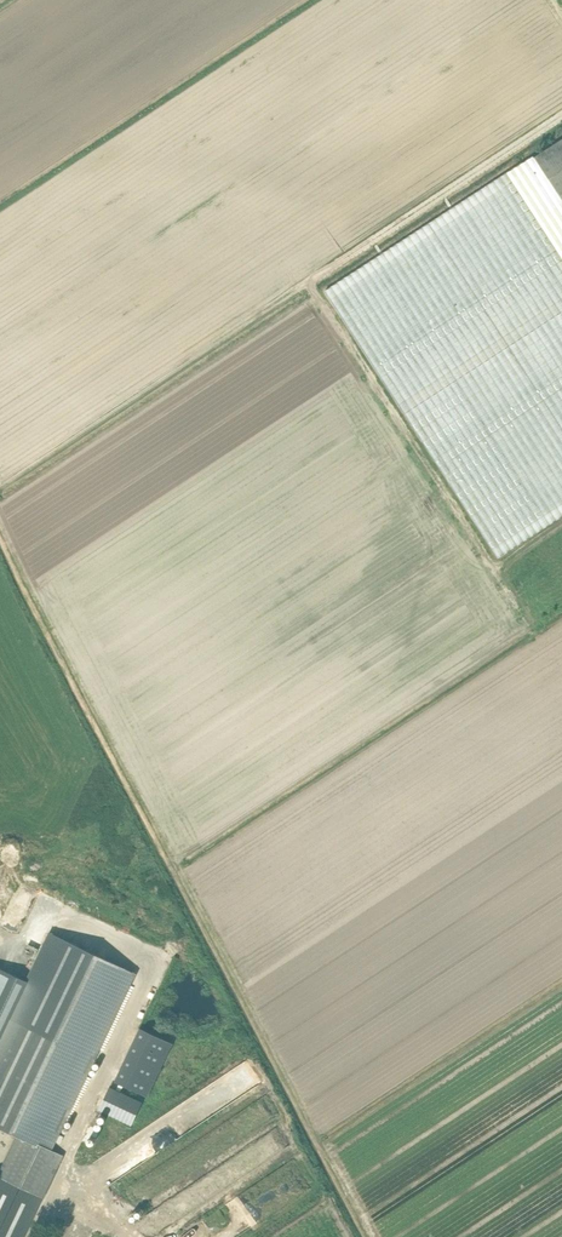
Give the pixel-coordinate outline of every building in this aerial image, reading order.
[(534,157),(531,153),(323,288),(497,557),(561,515),(561,139),(534,157)] [(18,1134),(0,1172),(0,1236),(24,1236),(63,1155),(50,1149),(135,971),(51,931),(29,978),(12,1014),(0,1038),(0,1125),(18,1134)] [(12,1014),(29,978),(0,965),(0,1038),(12,1014)] [(147,1095),(173,1042),(140,1026),(114,1080),(147,1095)] [(249,1086),(260,1082),(252,1060),(240,1065),(249,1086)] [(112,1085),(100,1109),(134,1125),(145,1101),(112,1085)]
